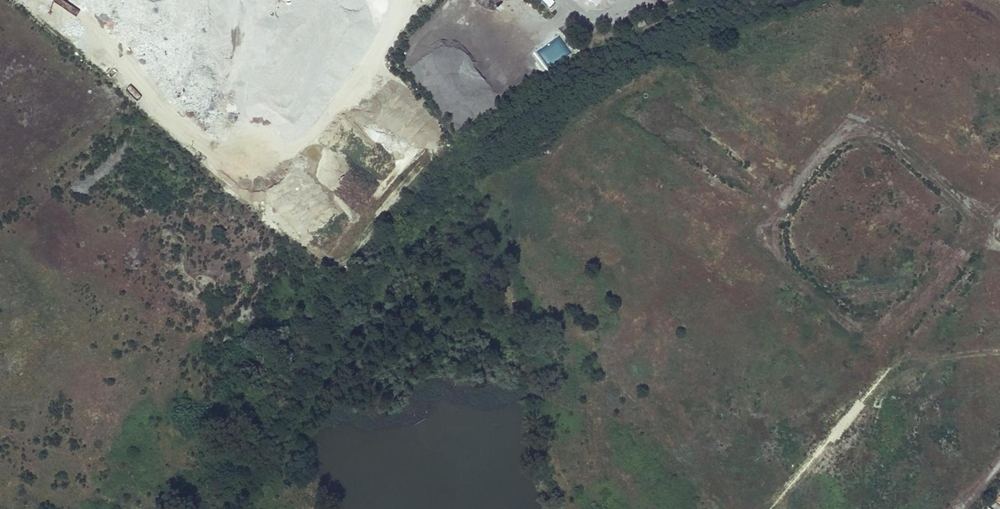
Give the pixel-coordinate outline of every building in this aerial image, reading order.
[(645,19),(637,21),(639,28),(646,25),(645,19)] [(392,162),(374,130),(358,139),(371,161),(378,157),(384,167),(392,162)]
